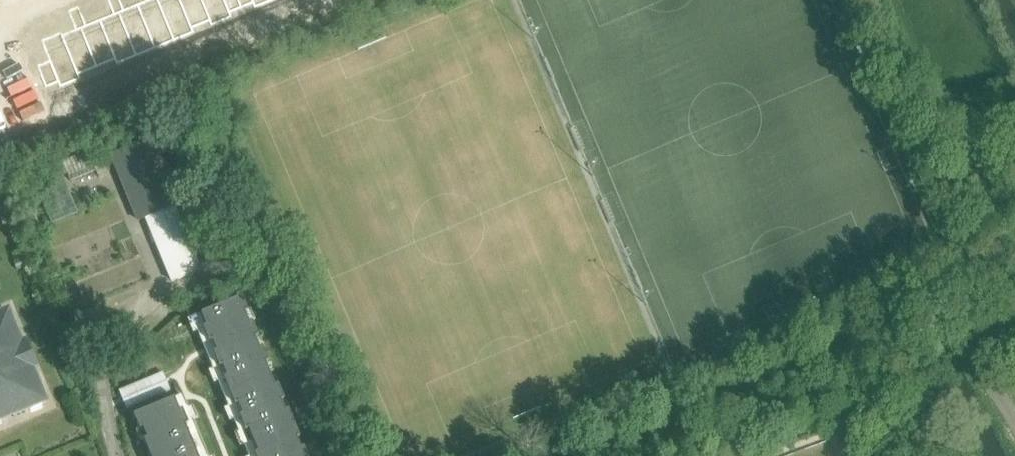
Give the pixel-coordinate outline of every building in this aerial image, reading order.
[(137,5),(152,40),(171,32),(158,0),(149,0),(137,5)] [(171,32),(190,25),(180,0),(158,0),(171,32)] [(190,25),(208,17),(202,0),(180,0),(190,25)] [(208,17),(227,9),(229,14),(242,9),(238,0),(202,0),(208,17)] [(242,9),(255,4),(253,0),(238,0),(242,9)] [(120,2),(110,6),(113,15),(119,12),(133,48),(152,40),(137,5),(124,10),(120,2)] [(79,7),(68,11),(72,21),(83,17),(79,7)] [(113,15),(100,20),(114,55),(133,48),(119,12),(113,15)] [(83,17),(72,21),(76,30),(81,28),(95,63),(114,55),(100,20),(86,26),(83,17)] [(62,33),(61,33),(76,71),(95,63),(81,28),(76,30),(63,35),(62,33)] [(49,61),(37,66),(46,88),(59,83),(58,78),(76,71),(61,33),(41,41),(49,61)] [(173,281),(201,269),(179,217),(175,219),(170,206),(180,202),(154,138),(113,155),(139,219),(151,214),(156,227),(151,229),(173,281)] [(66,176),(39,186),(54,223),(80,212),(66,176)] [(81,242),(58,250),(62,262),(86,254),(81,242)] [(200,314),(206,327),(202,328),(209,343),(212,342),(216,352),(213,353),(219,368),(222,367),(226,377),(223,378),(234,406),(237,405),(242,415),(238,416),(245,431),(248,430),(257,453),(254,454),(255,455),(306,455),(303,448),(300,450),(295,440),(299,438),(288,411),(284,412),(280,402),(283,401),(277,386),(274,387),(264,364),(268,363),(262,348),(258,349),(254,339),(258,338),(251,323),(248,324),(244,314),(247,312),(241,298),(200,314)] [(0,314),(0,423),(46,404),(32,370),(37,368),(26,343),(21,344),(7,311),(0,314)] [(132,415),(139,431),(142,429),(146,439),(143,441),(149,455),(197,455),(185,426),(188,425),(182,410),(179,411),(174,399),(132,415)]
